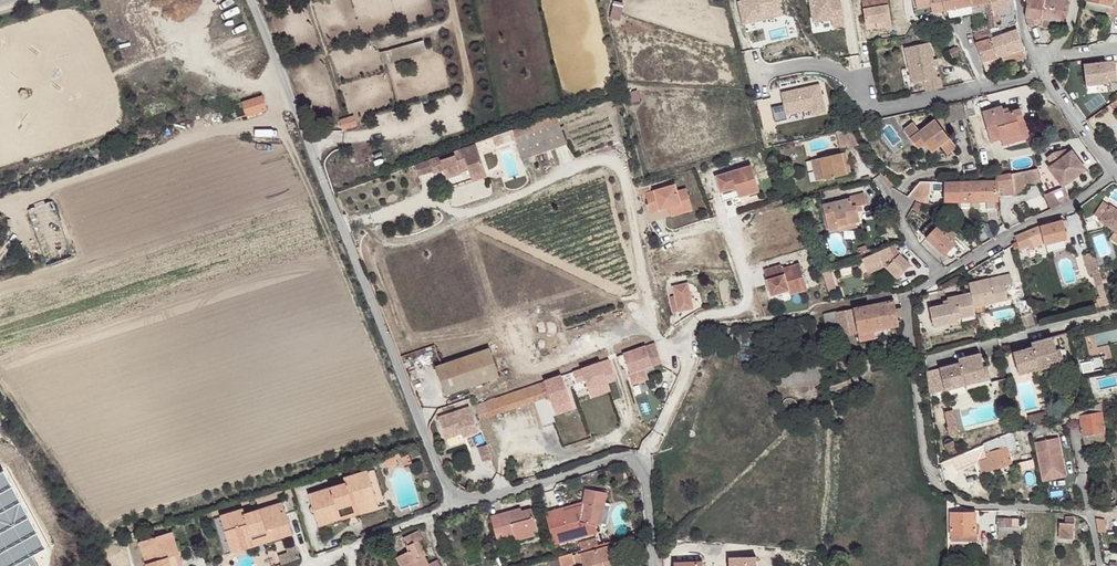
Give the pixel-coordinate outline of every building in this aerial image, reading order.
[(866,25),(876,23),(891,21),(887,0),(861,0),(866,25)] [(944,10),(948,10),(970,5),(970,0),(915,0),(918,10),(931,6),(932,13),(944,10)] [(992,9),(1016,3),(1015,0),(995,0),(990,2),(992,9)] [(1024,0),(1027,1),(1025,17),(1028,26),(1034,24),(1033,18),(1061,23),(1063,23),(1067,1),(1061,0),(1025,0),(1024,0)] [(1111,5),(1086,0),(1085,7),(1107,12),(1110,12),(1111,5)] [(988,15),(989,27),(995,26),(993,14),(992,9),(990,2),(985,3),(987,12),(987,15),(988,15)] [(1111,5),(1110,12),(1107,12),(1106,19),(1113,20),(1116,3),(1112,2),(1111,5)] [(970,5),(972,13),(987,12),(985,3),(970,5)] [(950,17),(972,13),(970,5),(948,10),(950,17)] [(1060,30),(1061,23),(1033,18),(1034,24),(1034,27),(1041,28),(1041,27),(1060,30)] [(891,21),(876,23),(877,29),(892,27),(891,21)] [(974,28),(975,34),(987,30),(985,25),(974,28)] [(1000,26),(990,29),(993,38),(1003,34),(1000,26)] [(943,29),(938,34),(942,38),(946,33),(943,29)] [(976,43),(986,71),(1004,65),(1016,61),(1027,57),(1017,29),(1003,34),(993,38),(990,29),(987,30),(975,34),(974,35),(977,43),(976,43)] [(422,41),(381,53),(384,63),(425,51),(422,41)] [(929,43),(905,48),(909,68),(913,84),(924,81),(927,92),(942,88),(940,77),(937,77),(929,43)] [(949,51),(952,57),(959,54),(956,48),(949,51)] [(1114,61),(1083,65),(1086,86),(1109,83),(1108,81),(1116,80),(1114,61)] [(243,103),(248,116),(266,110),(262,97),(243,103)] [(972,99),(963,102),(967,116),(976,114),(972,99)] [(1002,106),(982,112),(991,142),(1001,139),(1021,133),(1018,121),(1023,120),(1020,109),(1009,112),(1004,114),(1003,109),(1002,106)] [(566,144),(555,115),(512,130),(522,159),(566,144)] [(341,123),(341,125),(342,127),(343,128),(345,129),(356,126),(353,117),(343,120),(341,122),(341,123)] [(1023,120),(1018,121),(1021,133),(1023,140),(1026,139),(1028,138),(1028,137),(1029,134),(1024,119),(1023,120)] [(941,146),(947,154),(956,147),(936,120),(920,132),(913,123),(904,131),(917,148),(924,143),(933,136),(941,146)] [(1021,133),(1001,139),(1003,146),(1023,140),(1021,133)] [(499,134),(493,137),(496,146),(503,143),(501,138),(499,134)] [(924,143),(932,153),(941,146),(933,136),(924,143)] [(476,144),(439,156),(443,170),(446,178),(461,173),(460,169),(467,167),(470,176),(485,171),(476,144)] [(1053,153),(1047,158),(1052,166),(1049,168),(1063,185),(1085,168),(1069,148),(1053,153)] [(846,152),(811,160),(816,182),(851,174),(849,166),(844,167),(843,163),(848,161),(846,152)] [(439,156),(429,159),(433,170),(432,171),(433,173),(443,170),(439,156)] [(416,164),(414,165),(418,176),(432,171),(433,170),(429,159),(416,164)] [(725,203),(760,192),(753,168),(717,179),(725,203)] [(996,181),(997,186),(1001,186),(1002,195),(1014,194),(1014,187),(1028,185),(1040,182),(1037,169),(996,176),(996,181)] [(485,171),(470,176),(472,181),(487,176),(485,171)] [(888,173),(884,176),(891,186),(896,183),(888,173)] [(995,201),(998,201),(997,195),(997,186),(996,181),(981,181),(970,182),(970,202),(995,201)] [(930,182),(920,182),(908,196),(917,200),(928,204),(930,182)] [(961,182),(945,182),(945,185),(946,210),(962,210),(962,209),(961,202),(961,182)] [(970,182),(961,182),(961,202),(970,202),(970,182)] [(1028,185),(1014,187),(1014,194),(1024,192),(1028,185)] [(1044,195),(1051,209),(1070,200),(1065,186),(1044,195)] [(647,195),(652,214),(670,209),(691,203),(688,191),(678,194),(676,187),(647,195)] [(839,187),(820,192),(822,198),(840,194),(839,187)] [(823,205),(829,231),(839,229),(838,226),(856,222),(860,221),(858,212),(857,206),(861,205),(867,204),(864,193),(850,196),(851,199),(823,205)] [(691,203),(670,209),(672,218),(694,212),(691,203)] [(1116,234),(1116,210),(1111,206),(1099,222),(1108,228),(1116,234)] [(920,233),(944,255),(956,243),(952,239),(956,235),(942,222),(938,226),(932,221),(920,233)] [(1020,248),(1021,249),(1033,244),(1044,240),(1045,244),(1067,239),(1064,227),(1063,221),(1040,226),(1040,225),(1015,236),(1017,240),(1020,248)] [(838,226),(840,232),(857,228),(856,222),(838,226)] [(895,244),(862,259),(870,273),(886,266),(899,279),(911,265),(900,254),(895,244)] [(1093,253),(1082,256),(1088,276),(1093,275),(1100,273),(1099,272),(1097,266),(1094,256),(1093,253)] [(782,267),(765,272),(773,298),(790,292),(790,291),(807,286),(801,266),(784,271),(782,267)] [(1093,275),(1096,288),(1103,286),(1103,285),(1100,273),(1093,275)] [(971,293),(974,307),(1008,299),(1005,285),(1015,283),(1013,274),(989,279),(989,281),(979,283),(978,281),(969,283),(971,293)] [(688,284),(675,287),(680,312),(693,309),(688,284)] [(790,291),(790,292),(791,296),(809,291),(807,286),(790,291)] [(866,296),(868,305),(893,300),(893,294),(891,290),(866,296)] [(929,307),(934,327),(958,322),(957,319),(956,315),(975,311),(974,307),(971,293),(947,298),(947,299),(948,303),(944,304),(929,307)] [(839,326),(841,335),(858,332),(858,333),(859,342),(875,338),(878,338),(876,329),(899,325),(897,317),(903,316),(901,307),(896,308),(894,300),(893,300),(868,305),(837,311),(824,314),(827,329),(834,328),(839,326)] [(956,315),(957,319),(976,315),(975,311),(956,315)] [(1031,312),(1021,315),(1024,326),(1034,323),(1031,312)] [(1013,352),(1019,374),(1039,369),(1040,372),(1065,366),(1061,349),(1057,351),(1053,337),(1031,343),(1033,347),(1013,352)] [(656,344),(624,355),(634,384),(648,379),(644,369),(662,363),(656,344)] [(490,349),(437,367),(446,395),(499,377),(490,349)] [(926,371),(930,393),(966,385),(978,381),(976,370),(983,368),(980,353),(958,358),(960,363),(926,371)] [(966,385),(967,388),(991,382),(988,367),(983,368),(976,370),(978,381),(966,385)] [(561,376),(529,388),(534,402),(546,398),(544,393),(548,392),(550,397),(553,406),(570,401),(561,376)] [(529,388),(482,404),(487,419),(534,402),(529,388)] [(570,401),(553,406),(556,413),(572,407),(570,401)] [(1072,420),(1073,421),(1080,418),(1083,435),(1105,432),(1102,412),(1107,412),(1106,401),(1090,406),(1070,413),(1070,414),(1072,420)] [(482,404),(475,406),(481,421),(487,419),(482,404)] [(470,407),(440,418),(447,439),(462,434),(464,438),(479,432),(470,407)] [(953,410),(944,412),(948,426),(947,427),(949,434),(958,432),(953,410)] [(1030,424),(1048,420),(1046,412),(1028,416),(1030,424)] [(1050,422),(1052,426),(1072,420),(1070,414),(1050,420),(1050,422)] [(1038,425),(1038,424),(1031,426),(1033,437),(1049,432),(1046,423),(1038,425)] [(1016,433),(1018,439),(1026,435),(1023,429),(1021,431),(1016,433)] [(1083,435),(1084,445),(1106,441),(1105,432),(1083,435)] [(979,460),(982,473),(1012,465),(1004,437),(984,445),(987,457),(979,460)] [(1058,437),(1034,442),(1041,473),(1065,468),(1058,437)] [(487,444),(478,447),(483,462),(492,459),(487,444)] [(406,453),(391,459),(394,465),(403,462),(405,466),(410,464),(406,453)] [(1065,468),(1041,473),(1042,481),(1066,476),(1065,468)] [(309,495),(319,526),(348,517),(345,509),(353,506),(354,509),(366,505),(364,498),(375,495),(368,472),(344,479),(346,484),(309,495)] [(562,508),(546,513),(555,545),(596,533),(595,525),(601,526),(607,493),(585,489),(583,503),(582,506),(563,511),(562,508)] [(366,505),(368,510),(379,507),(375,495),(364,498),(366,505)] [(221,516),(228,540),(239,536),(241,543),(257,539),(255,534),(260,533),(263,542),(292,534),(283,503),(245,515),(244,509),(221,516)] [(562,508),(563,511),(582,506),(583,503),(562,508)] [(345,509),(348,517),(368,510),(366,505),(354,509),(353,506),(345,509)] [(532,530),(537,529),(532,509),(521,512),(521,509),(490,517),(497,539),(515,535),(516,540),(534,536),(532,530)] [(951,513),(951,534),(978,534),(980,534),(980,526),(975,526),(975,513),(951,513)] [(1059,538),(1073,539),(1074,517),(1065,517),(1065,523),(1060,523),(1059,538)] [(997,518),(997,526),(1012,527),(1018,527),(1019,518),(997,518)] [(1099,518),(1096,518),(1098,532),(1106,531),(1104,519),(1099,518)] [(1081,523),(1085,531),(1089,529),(1087,524),(1085,521),(1081,523)] [(405,565),(439,565),(436,561),(428,564),(424,556),(420,558),(413,543),(419,540),(423,539),(419,531),(403,539),(409,551),(397,558),(401,565),(405,565)] [(175,562),(180,560),(171,532),(141,541),(149,565),(177,565),(175,562)] [(257,539),(241,543),(243,549),(263,542),(260,533),(255,534),(257,539)] [(228,540),(232,552),(243,549),(241,543),(239,536),(228,540)] [(582,551),(599,546),(597,538),(580,543),(582,551)] [(419,540),(413,543),(420,558),(424,556),(426,555),(419,540)] [(296,545),(287,548),(288,553),(279,556),(281,563),(300,558),(296,545)] [(600,565),(612,565),(606,546),(581,553),(581,554),(583,563),(584,565),(585,565),(599,561),(600,565)] [(573,556),(572,554),(559,557),(560,563),(574,560),(573,556)] [(583,563),(581,554),(573,556),(574,560),(575,565),(583,563)] [(560,563),(559,557),(558,557),(548,561),(549,565),(561,565),(560,563)]
